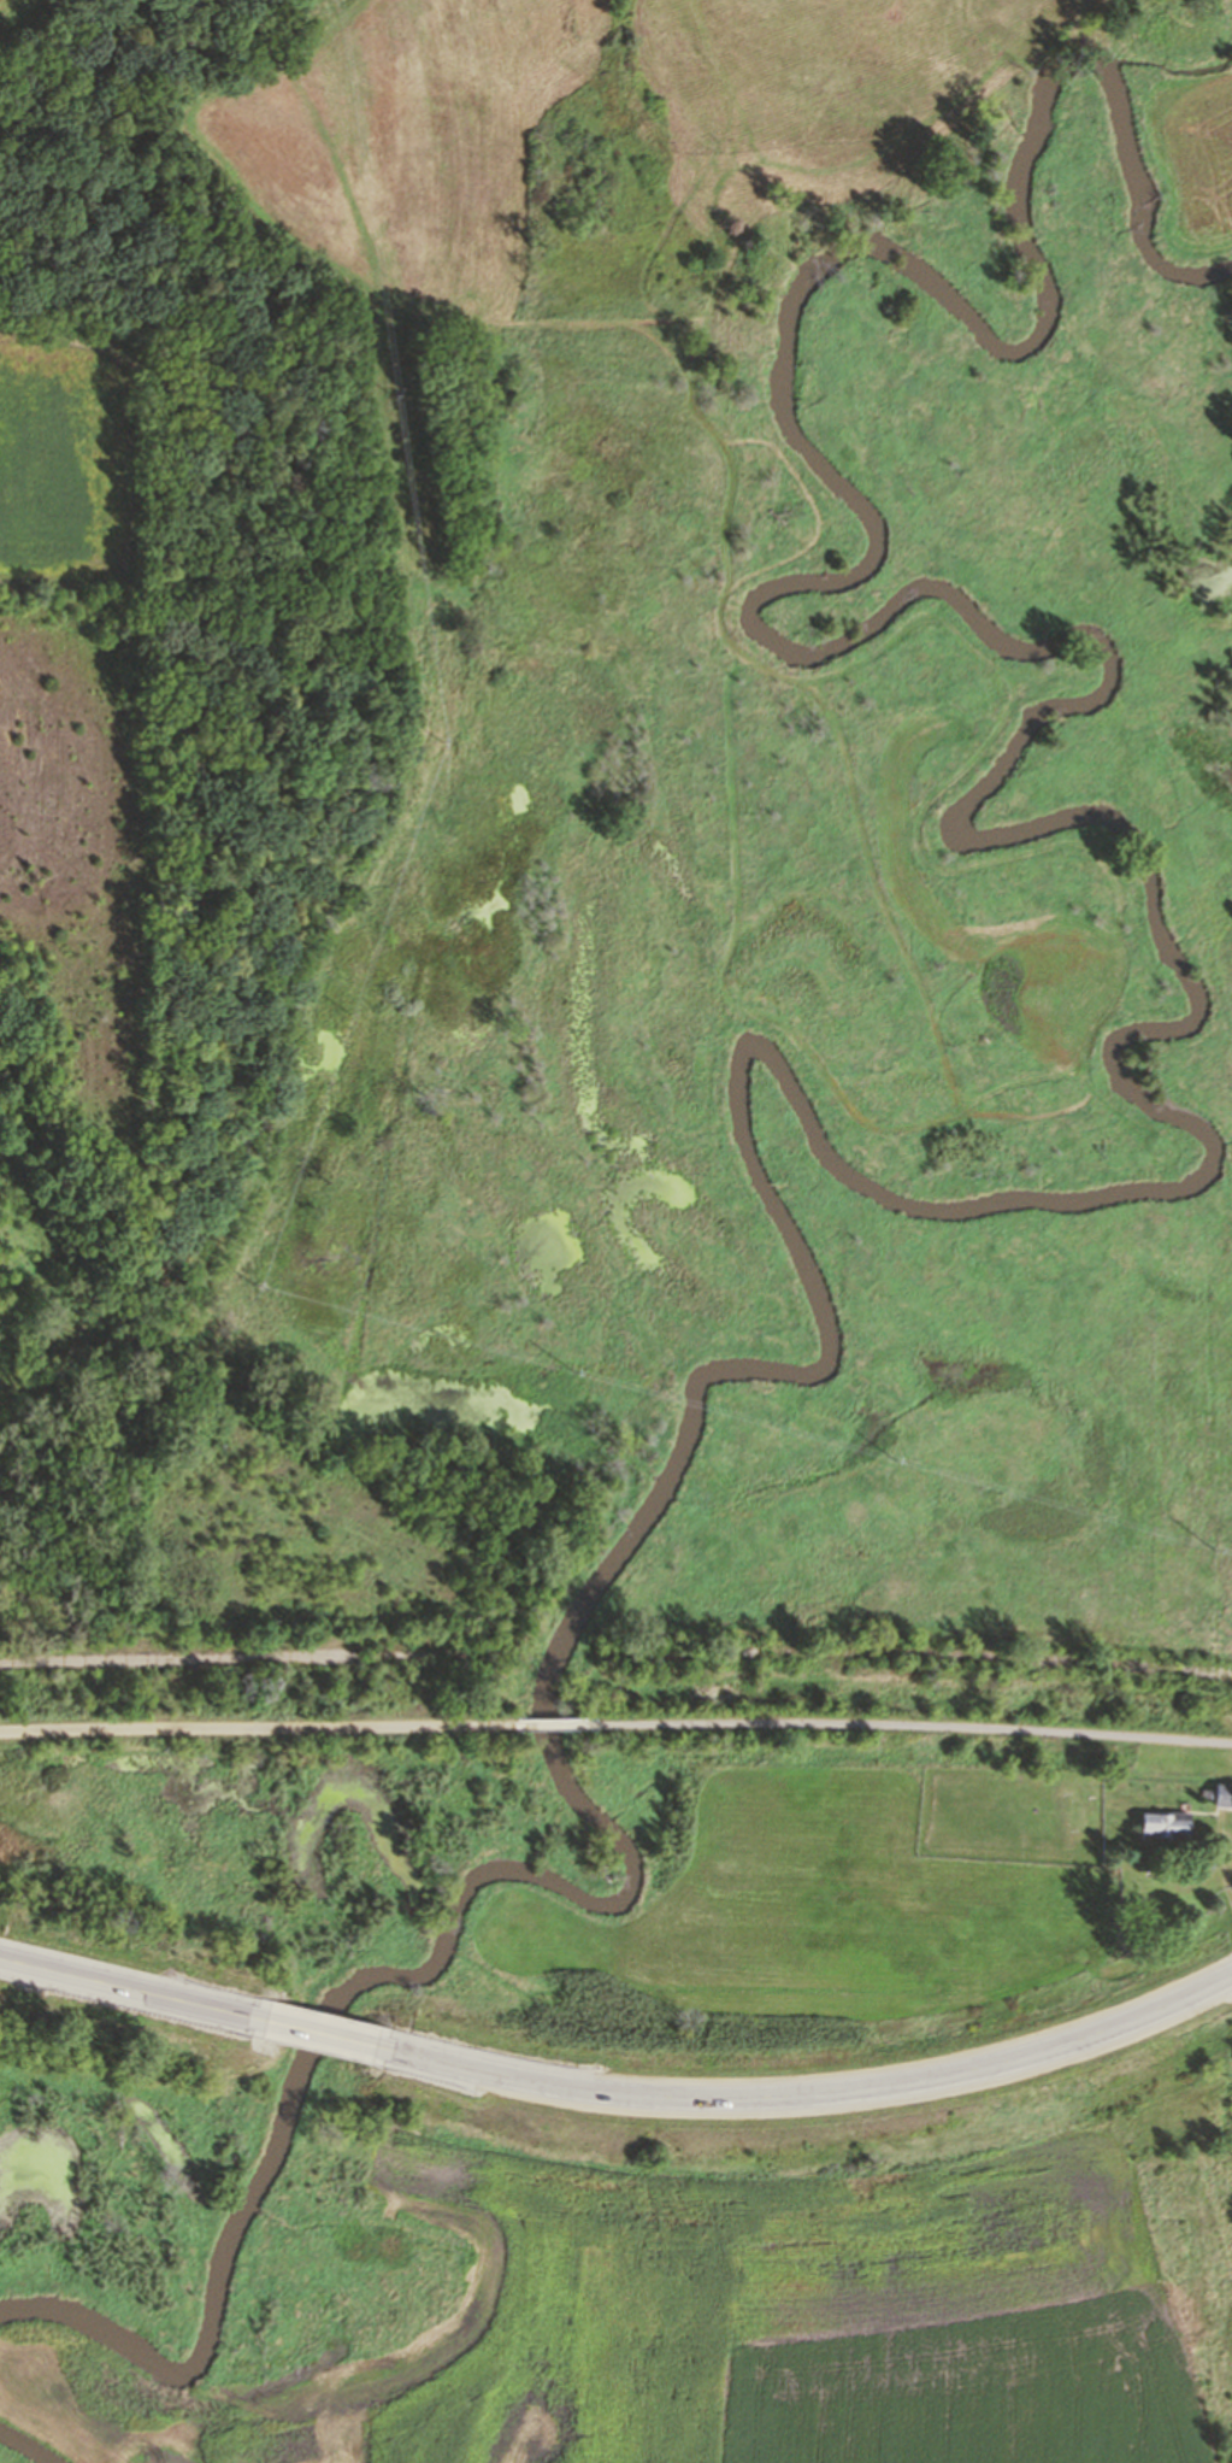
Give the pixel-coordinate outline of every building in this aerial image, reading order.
[(1212,1782),(1231,1784),(1231,1806),(1209,1804),(1212,1782)] [(1191,1817),(1142,1816),(1140,1845),(1190,1847),(1191,1817)]
